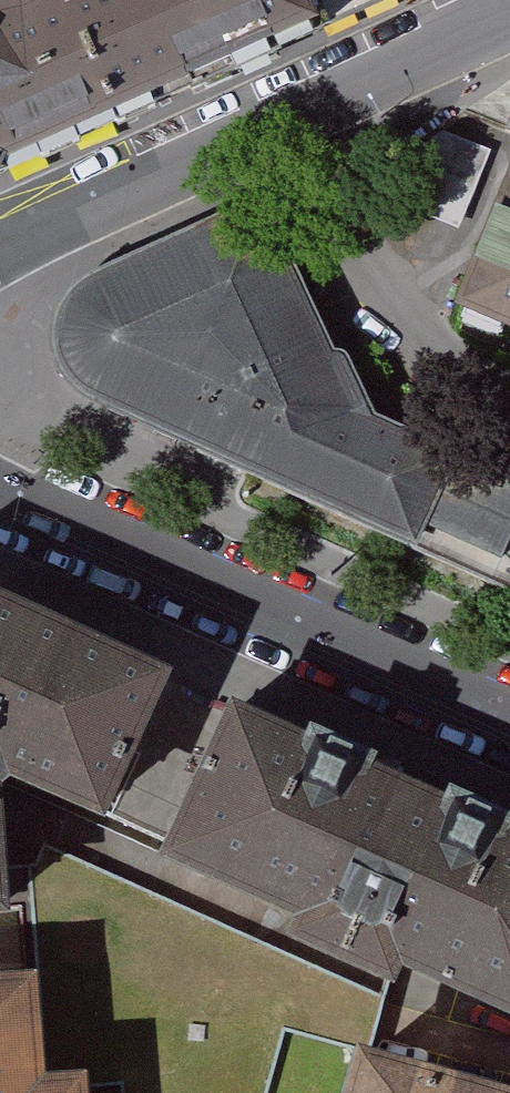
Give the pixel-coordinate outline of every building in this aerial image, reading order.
[(379,0),(55,0),(2,26),(0,25),(0,171),(379,0)] [(508,160),(446,307),(509,333),(509,161),(508,160)] [(330,354),(269,210),(93,292),(74,318),(66,360),(74,391),(90,409),(222,469),(243,478),(414,556),(415,548),(509,596),(509,484),(372,421),(344,358),(330,354)] [(14,893),(7,760),(114,800),(166,674),(0,601),(0,894),(14,893)] [(214,722),(153,869),(284,922),(272,950),(384,996),(394,972),(509,1020),(509,844),(214,722)] [(31,987),(0,989),(0,1092),(39,1092),(31,987)] [(349,1062),(340,1092),(457,1092),(349,1062)]
